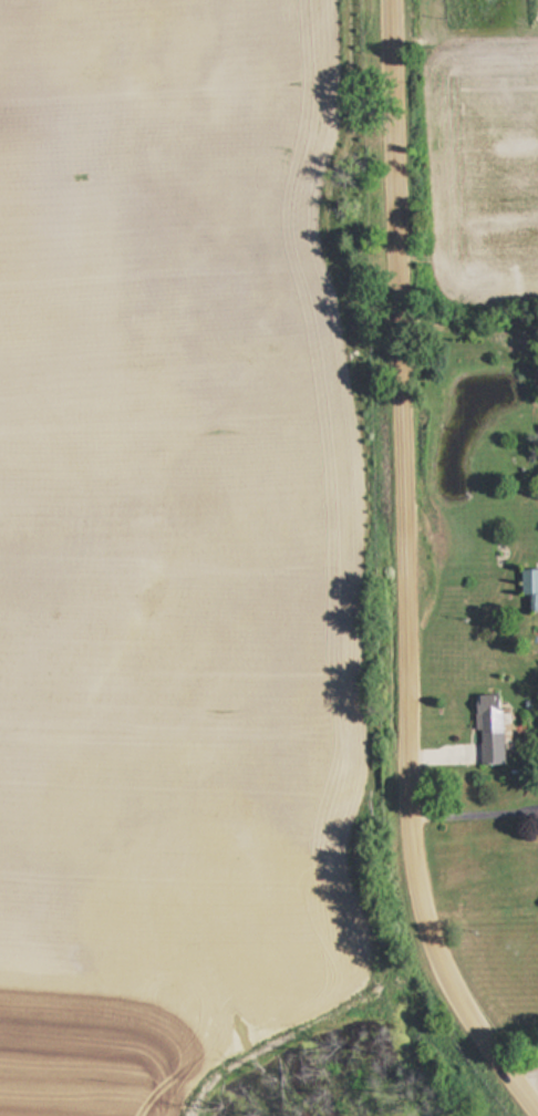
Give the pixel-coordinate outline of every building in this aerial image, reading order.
[(519,595),(526,595),(526,610),(537,610),(537,568),(519,568),(519,595)] [(502,764),(499,694),(474,695),(477,765),(502,764)]
